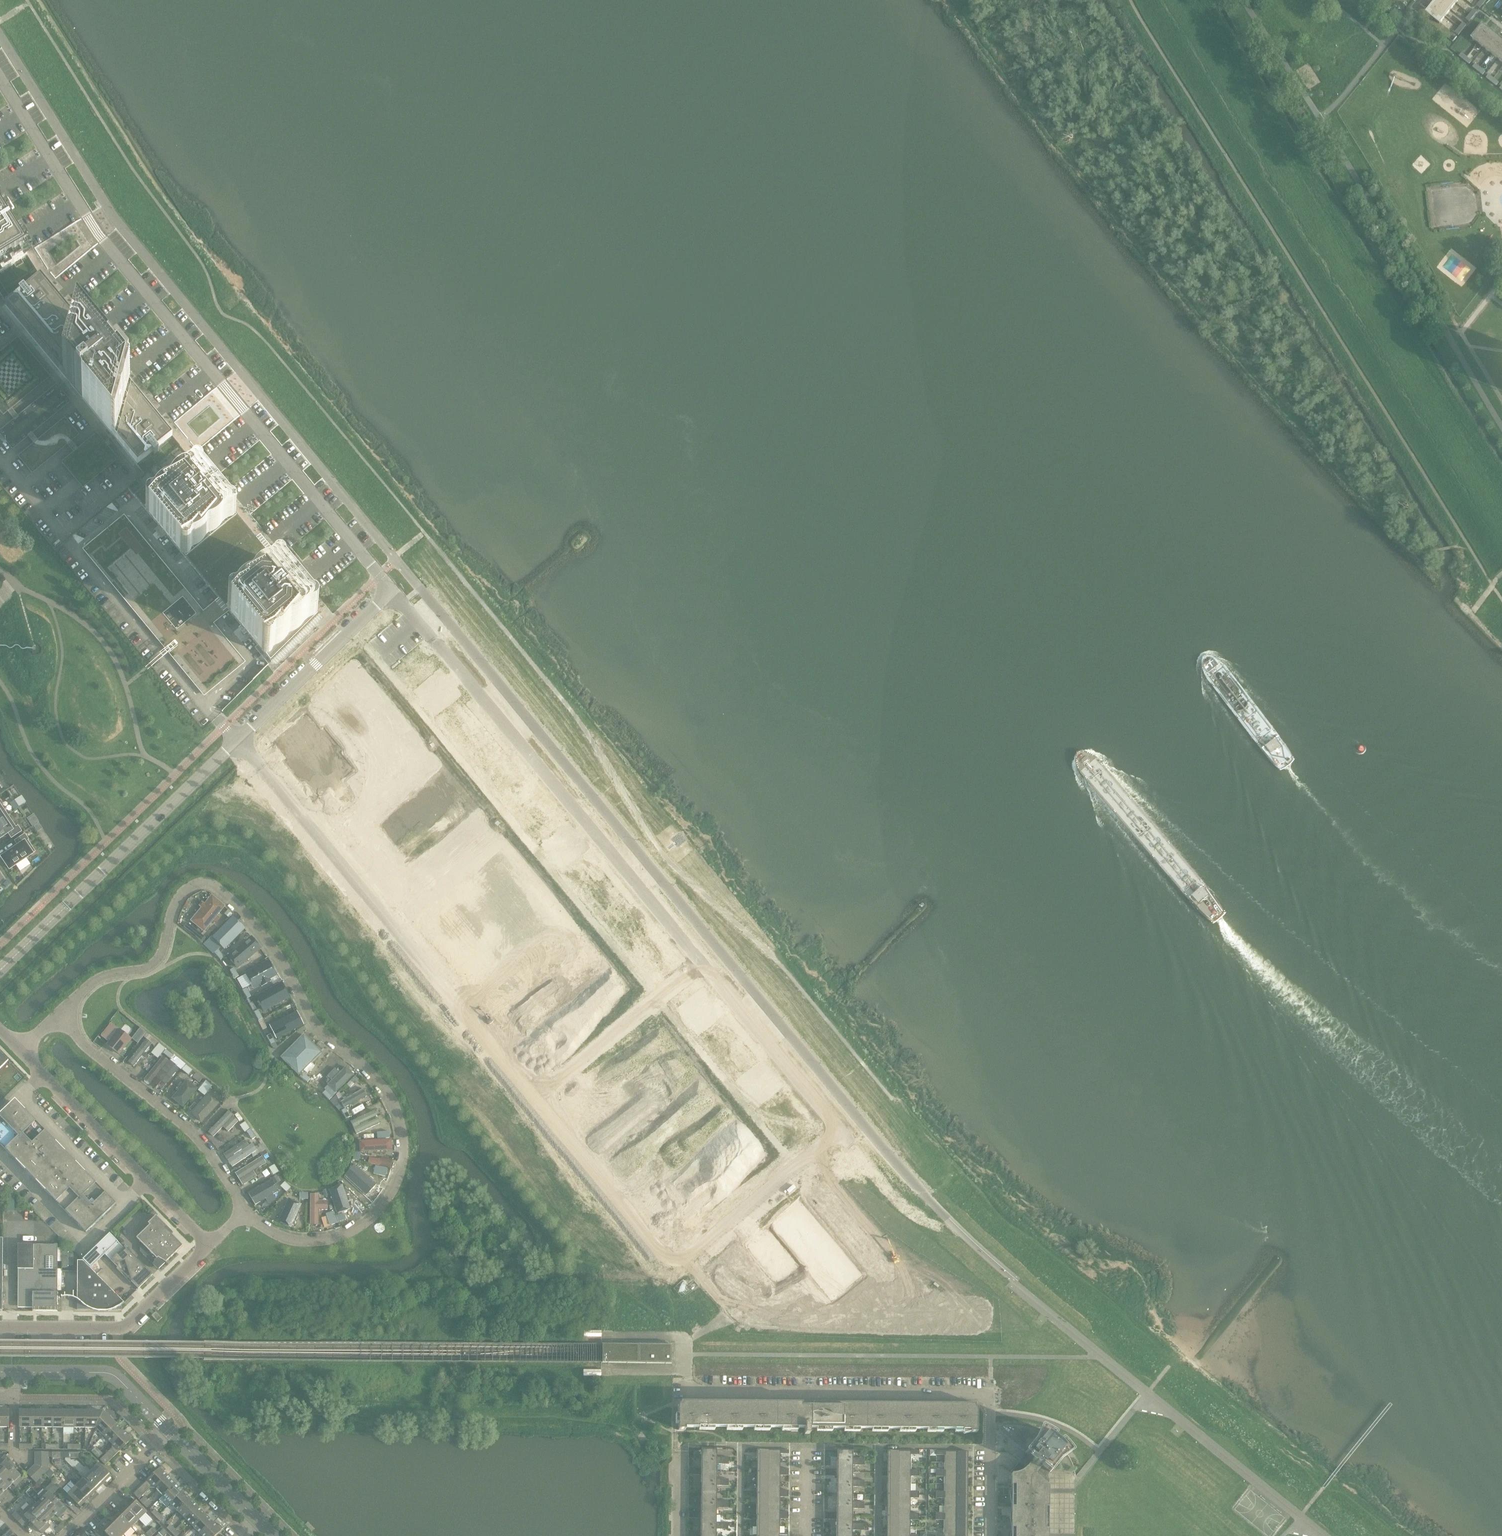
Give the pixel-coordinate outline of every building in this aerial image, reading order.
[(1431,6),(1446,17),(1451,10),(1438,0),(1436,0),(1431,6)] [(1451,10),(1456,3),(1452,0),(1438,0),(1451,10)] [(1440,24),(1446,17),(1431,6),(1426,13),(1440,24)] [(1471,38),(1478,44),(1489,29),(1482,24),(1471,38)] [(1489,29),(1478,44),(1485,49),(1496,35),(1489,29)] [(1485,49),(1491,54),(1501,41),(1501,40),(1496,35),(1485,49)] [(1491,54),(1498,60),(1501,55),(1501,41),(1491,54)] [(28,256),(0,212),(0,273),(28,256)] [(25,287),(19,292),(20,294),(6,306),(75,389),(77,387),(85,397),(83,399),(138,465),(152,453),(154,456),(160,451),(158,449),(172,437),(41,277),(26,289),(25,287)] [(180,446),(128,489),(200,576),(252,533),(180,446)] [(252,533),(200,576),(272,663),(320,615),(306,598),(305,598),(301,594),(302,593),(279,566),(278,567),(265,552),(267,551),(252,533)] [(311,696),(280,726),(308,757),(301,762),(325,790),(331,784),(352,812),(384,784),(364,763),(370,757),(346,730),(342,735),(311,696)] [(448,770),(380,825),(411,862),(478,807),(448,770)] [(12,801),(12,802),(16,808),(17,808),(22,805),(17,798),(12,801)] [(8,815),(0,803),(0,821),(8,815)] [(0,821),(0,839),(8,834),(12,839),(22,832),(18,826),(16,827),(8,815),(0,821)] [(18,846),(2,858),(3,860),(4,861),(8,866),(7,866),(8,868),(9,867),(10,869),(14,867),(16,866),(16,865),(27,858),(29,857),(36,852),(28,841),(29,840),(25,834),(15,841),(18,846)] [(211,894),(190,919),(204,931),(225,905),(211,894)] [(248,927),(236,914),(212,936),(224,949),(248,927)] [(186,925),(184,927),(191,933),(194,928),(188,923),(186,925)] [(199,933),(196,937),(202,942),(206,938),(199,933)] [(260,949),(251,937),(225,958),(235,969),(260,949)] [(218,950),(215,953),(221,960),(224,957),(218,950)] [(234,968),(230,971),(235,979),(239,976),(234,968)] [(264,984),(260,978),(256,980),(259,987),(264,984)] [(290,998),(283,983),(257,997),(264,1011),(290,998)] [(247,988),(243,991),(247,999),(251,997),(247,988)] [(259,1010),(254,1012),(259,1021),(263,1019),(259,1010)] [(277,1039),(305,1024),(298,1010),(269,1025),(277,1039)] [(111,1023),(101,1036),(108,1041),(118,1028),(111,1023)] [(141,1028),(138,1032),(144,1037),(147,1033),(141,1028)] [(131,1039),(119,1029),(118,1031),(108,1043),(107,1045),(119,1054),(131,1039)] [(271,1034),(267,1036),(271,1045),(275,1043),(271,1034)] [(299,1075),(322,1051),(305,1035),(282,1058),(299,1075)] [(147,1038),(128,1062),(133,1066),(153,1043),(147,1038)] [(159,1044),(152,1053),(158,1058),(166,1049),(159,1044)] [(166,1050),(164,1053),(171,1059),(174,1056),(166,1050)] [(0,1052),(0,1069),(9,1061),(0,1052)] [(171,1059),(169,1062),(174,1066),(178,1069),(181,1072),(182,1070),(186,1065),(187,1065),(186,1065),(174,1055),(174,1056),(171,1059)] [(163,1058),(145,1079),(156,1087),(159,1084),(164,1088),(178,1070),(163,1058)] [(186,1065),(182,1070),(189,1075),(192,1070),(186,1065)] [(58,1068),(56,1070),(54,1071),(60,1077),(63,1074),(58,1068)] [(351,1076),(344,1068),(329,1084),(336,1091),(351,1076)] [(303,1073),(300,1077),(308,1083),(311,1079),(303,1073)] [(187,1078),(173,1097),(183,1106),(198,1086),(187,1078)] [(206,1081),(199,1091),(205,1096),(212,1086),(206,1081)] [(329,1085),(325,1089),(326,1090),(331,1096),(333,1097),(337,1093),(336,1092),(329,1085)] [(326,1090),(323,1094),(325,1096),(329,1100),(333,1097),(331,1096),(326,1090)] [(344,1103),(348,1110),(370,1099),(366,1090),(344,1103)] [(207,1093),(191,1112),(203,1123),(220,1104),(207,1093)] [(337,1094),(330,1101),(331,1103),(333,1105),(335,1107),(336,1108),(337,1109),(339,1111),(341,1113),(342,1112),(342,1111),(345,1109),(345,1108),(342,1102),(337,1094)] [(0,1125),(0,1144),(86,1233),(111,1209),(116,1204),(15,1100),(0,1115),(0,1117),(4,1121),(0,1125)] [(345,1109),(342,1111),(342,1112),(346,1119),(350,1117),(346,1109),(345,1109)] [(239,1120),(228,1110),(208,1131),(213,1136),(222,1127),(227,1132),(239,1120)] [(349,1123),(354,1135),(379,1125),(373,1112),(349,1123)] [(245,1122),(240,1126),(245,1132),(250,1129),(245,1122)] [(251,1129),(247,1132),(252,1140),(256,1137),(252,1131),(251,1129)] [(245,1139),(224,1153),(233,1166),(257,1150),(252,1143),(249,1145),(245,1139)] [(359,1142),(360,1153),(390,1152),(390,1141),(359,1142)] [(262,1145),(256,1149),(257,1150),(260,1153),(265,1150),(262,1145)] [(263,1157),(236,1173),(243,1184),(256,1176),(253,1171),(266,1163),(263,1157)] [(380,1166),(391,1168),(392,1160),(382,1158),(382,1160),(380,1166)] [(275,1165),(269,1168),(274,1175),(279,1172),(275,1165)] [(354,1174),(348,1180),(368,1197),(378,1185),(356,1166),(351,1172),(354,1174)] [(376,1166),(374,1174),(385,1177),(387,1169),(376,1166)] [(276,1175),(271,1178),(275,1184),(280,1182),(276,1175)] [(265,1197),(268,1202),(277,1198),(274,1192),(277,1190),(271,1179),(248,1192),(254,1203),(265,1197)] [(285,1182),(281,1187),(287,1192),(291,1188),(285,1182)] [(342,1184),(330,1188),(338,1213),(351,1208),(346,1190),(344,1191),(342,1184)] [(320,1194),(311,1193),(311,1223),(321,1223),(320,1209),(327,1209),(328,1200),(320,1200),(320,1194)] [(801,1197),(744,1244),(779,1287),(801,1268),(831,1304),(866,1276),(801,1197)] [(302,1203),(289,1198),(279,1222),(292,1227),(302,1203)] [(334,1212),(326,1214),(330,1226),(338,1223),(334,1212)] [(344,1214),(336,1217),(338,1222),(346,1220),(344,1214)] [(150,1261),(157,1268),(159,1268),(167,1260),(168,1261),(177,1252),(175,1250),(179,1247),(179,1245),(178,1243),(179,1242),(166,1229),(168,1228),(156,1216),(148,1224),(150,1225),(137,1238),(146,1248),(142,1253),(150,1262),(150,1261)] [(110,1234),(83,1260),(83,1261),(91,1269),(105,1255),(111,1260),(113,1263),(117,1267),(118,1268),(127,1277),(130,1277),(132,1281),(131,1282),(132,1282),(138,1289),(139,1289),(140,1288),(153,1275),(144,1266),(125,1246),(125,1247),(124,1248),(110,1234)] [(58,1245),(18,1245),(18,1257),(21,1257),(21,1305),(33,1306),(33,1308),(33,1312),(57,1312),(58,1291),(58,1269),(58,1245)] [(62,1268),(68,1268),(68,1266),(74,1266),(74,1254),(68,1254),(68,1248),(62,1248),(62,1268)] [(73,1292),(73,1298),(76,1299),(77,1300),(77,1302),(77,1310),(91,1310),(92,1310),(95,1311),(97,1311),(100,1312),(103,1312),(106,1312),(108,1311),(108,1310),(122,1310),(122,1305),(124,1303),(83,1261),(78,1261),(77,1292),(74,1293),(74,1292),(73,1292)] [(162,1318),(156,1311),(152,1316),(158,1322),(162,1318)] [(679,1405),(679,1424),(679,1430),(686,1430),(686,1425),(805,1425),(805,1434),(810,1434),(810,1425),(971,1427),(970,1433),(977,1433),(978,1407),(975,1407),(975,1404),(813,1403),(813,1406),(811,1406),(811,1408),(805,1408),(805,1406),(802,1406),(802,1403),(681,1402),(681,1405),(679,1405)] [(9,1427),(9,1410),(0,1410),(0,1427),(9,1427)] [(20,1427),(31,1427),(31,1410),(20,1410),(20,1427)] [(31,1410),(31,1427),(42,1427),(42,1410),(31,1410)] [(42,1410),(42,1427),(53,1428),(53,1410),(42,1410)] [(53,1410),(53,1428),(64,1428),(64,1410),(53,1410)] [(75,1411),(64,1410),(64,1428),(64,1434),(74,1434),(75,1428),(75,1411)] [(75,1411),(75,1428),(85,1428),(86,1411),(75,1411)] [(86,1411),(85,1428),(96,1428),(103,1412),(97,1412),(97,1411),(86,1411)] [(103,1412),(96,1428),(104,1436),(116,1424),(108,1415),(108,1416),(103,1412)] [(116,1424),(104,1436),(112,1443),(124,1431),(116,1424)] [(998,1432),(998,1467),(998,1535),(1075,1535),(1075,1487),(1075,1477),(1075,1476),(1075,1475),(1075,1474),(1075,1473),(1074,1472),(1074,1471),(1074,1470),(1074,1469),(1073,1468),(1073,1467),(1073,1466),(1072,1465),(1072,1464),(1072,1463),(1071,1463),(1071,1462),(1071,1461),(1070,1461),(1070,1460),(1070,1459),(1069,1459),(1069,1458),(1068,1457),(1068,1456),(1067,1455),(1069,1454),(1071,1453),(1070,1452),(1069,1451),(1068,1450),(1068,1449),(1067,1449),(1067,1448),(1066,1447),(1065,1446),(1064,1445),(1063,1444),(1062,1443),(1061,1442),(1060,1441),(1059,1440),(1058,1439),(1057,1439),(1056,1438),(1056,1437),(1055,1437),(1054,1436),(1052,1435),(1051,1434),(1050,1434),(1050,1433),(1049,1433),(1048,1432),(1047,1432),(1046,1431),(1045,1431),(1044,1430),(1043,1430),(1042,1429),(1040,1429),(1040,1431),(1039,1432),(1038,1431),(1037,1431),(1036,1431),(1035,1430),(1034,1430),(1033,1430),(1032,1429),(1031,1429),(1030,1429),(1029,1428),(1028,1428),(1027,1428),(1026,1428),(1025,1428),(1024,1428),(1023,1427),(1022,1427),(1021,1427),(1020,1427),(1018,1427),(1017,1427),(1016,1427),(1015,1427),(1014,1427),(1013,1427),(999,1426),(999,1432),(998,1432)] [(124,1431),(112,1443),(112,1444),(112,1448),(100,1460),(105,1465),(134,1437),(130,1433),(128,1435),(124,1431)] [(702,1450),(702,1461),(729,1461),(729,1458),(717,1458),(717,1450),(702,1450)] [(757,1450),(757,1461),(781,1461),(781,1454),(789,1454),(789,1450),(757,1450)] [(837,1451),(837,1462),(865,1462),(865,1459),(853,1459),(853,1451),(837,1451)] [(888,1451),(888,1462),(911,1462),(911,1455),(919,1455),(919,1451),(888,1451)] [(944,1455),(944,1463),(968,1463),(968,1452),(936,1451),(936,1455),(944,1455)] [(0,1461),(0,1479),(1,1480),(14,1468),(16,1466),(6,1455),(0,1461)] [(35,1459),(35,1465),(48,1470),(48,1459),(35,1459)] [(690,1468),(689,1472),(717,1472),(717,1464),(729,1464),(729,1461),(702,1461),(701,1468),(690,1468)] [(757,1461),(757,1472),(789,1472),(789,1469),(781,1469),(781,1461),(757,1461)] [(825,1469),(825,1473),(853,1473),(853,1465),(865,1465),(865,1462),(837,1462),(837,1469),(825,1469)] [(888,1462),(888,1473),(919,1473),(919,1470),(911,1470),(911,1462),(888,1462)] [(99,1463),(91,1471),(103,1484),(111,1476),(99,1463)] [(936,1470),(936,1473),(968,1474),(968,1463),(944,1463),(944,1470),(936,1470)] [(35,1465),(31,1469),(40,1478),(48,1470),(35,1465)] [(155,1488),(168,1476),(164,1472),(166,1470),(162,1466),(134,1494),(139,1499),(151,1488),(155,1488)] [(14,1468),(1,1480),(9,1487),(12,1484),(16,1487),(24,1478),(14,1468)] [(40,1478),(31,1469),(27,1473),(36,1482),(40,1478)] [(91,1471),(84,1479),(96,1491),(103,1484),(91,1471)] [(717,1472),(689,1472),(689,1475),(701,1475),(701,1483),(729,1483),(729,1479),(717,1479),(717,1472)] [(757,1472),(757,1483),(781,1483),(781,1476),(789,1476),(789,1472),(757,1472)] [(853,1473),(825,1473),(825,1476),(837,1476),(837,1483),(865,1484),(865,1480),(853,1480),(853,1473)] [(888,1473),(888,1484),(911,1484),(911,1477),(919,1477),(919,1473),(888,1473)] [(968,1474),(936,1473),(936,1477),(944,1477),(944,1484),(968,1485),(968,1474)] [(168,1476),(155,1488),(163,1496),(175,1484),(168,1476)] [(84,1479),(76,1486),(88,1499),(96,1491),(84,1479)] [(0,1481),(0,1502),(8,1494),(5,1491),(9,1487),(1,1480),(0,1481)] [(71,1481),(63,1489),(80,1507),(88,1499),(76,1486),(71,1481)] [(41,1500),(37,1504),(44,1511),(57,1499),(53,1495),(59,1489),(53,1483),(46,1489),(38,1497),(41,1500)] [(701,1483),(701,1493),(717,1494),(717,1486),(729,1486),(729,1483),(701,1483)] [(757,1483),(757,1494),(789,1494),(789,1491),(781,1491),(781,1483),(757,1483)] [(837,1483),(837,1494),(853,1495),(853,1487),(864,1487),(865,1484),(837,1483)] [(163,1496),(159,1500),(167,1507),(171,1503),(183,1491),(175,1484),(163,1496)] [(888,1484),(887,1495),(919,1495),(919,1492),(911,1492),(911,1484),(888,1484)] [(936,1492),(936,1495),(968,1495),(968,1485),(944,1484),(944,1492),(936,1492)] [(183,1491),(171,1503),(178,1511),(191,1499),(183,1491)] [(701,1493),(701,1504),(729,1504),(729,1501),(717,1501),(717,1494),(701,1493)] [(757,1494),(757,1505),(780,1505),(780,1497),(789,1497),(789,1494),(757,1494)] [(837,1494),(837,1505),(864,1506),(864,1502),(853,1502),(853,1495),(837,1494)] [(887,1495),(887,1506),(911,1506),(911,1498),(919,1498),(919,1495),(887,1495)] [(968,1495),(936,1495),(936,1498),(944,1499),(944,1506),(968,1506),(968,1495)] [(57,1499),(44,1511),(52,1519),(56,1515),(59,1518),(67,1510),(57,1499)] [(191,1499),(178,1511),(186,1519),(198,1507),(191,1499)] [(135,1500),(127,1507),(139,1520),(146,1527),(153,1520),(146,1513),(147,1512),(135,1500)] [(20,1515),(17,1511),(12,1516),(22,1525),(28,1519),(32,1523),(44,1511),(37,1504),(33,1508),(30,1505),(20,1515)] [(689,1512),(689,1515),(717,1515),(717,1508),(729,1508),(729,1504),(701,1504),(701,1512),(689,1512)] [(757,1505),(757,1515),(789,1516),(789,1512),(780,1512),(780,1505),(757,1505)] [(825,1513),(825,1516),(852,1516),(852,1509),(864,1509),(864,1506),(837,1505),(837,1513),(825,1513)] [(887,1506),(887,1516),(919,1517),(919,1513),(911,1513),(911,1506),(887,1506)] [(936,1514),(936,1517),(967,1517),(968,1506),(944,1506),(944,1514),(936,1514)] [(127,1507),(119,1515),(131,1527),(139,1520),(127,1507)] [(198,1507),(186,1519),(193,1527),(206,1515),(198,1507)] [(44,1511),(32,1523),(42,1534),(51,1526),(48,1523),(52,1519),(44,1511)] [(119,1515),(111,1523),(124,1535),(131,1527),(119,1515)] [(206,1515),(193,1527),(201,1534),(213,1522),(206,1515)] [(717,1515),(689,1515),(689,1518),(701,1518),(701,1526),(728,1526),(728,1523),(717,1523),(717,1515)] [(757,1515),(757,1526),(780,1526),(780,1519),(788,1519),(789,1516),(757,1515)] [(852,1516),(825,1516),(825,1520),(837,1520),(837,1527),(864,1527),(864,1524),(852,1524),(852,1516)] [(887,1516),(887,1527),(911,1527),(911,1520),(919,1520),(919,1517),(887,1516)] [(967,1517),(936,1517),(936,1520),(944,1520),(944,1528),(967,1528),(967,1517)] [(201,1534),(201,1535),(215,1535),(223,1528),(219,1524),(217,1526),(213,1522),(201,1534)] [(0,1528),(8,1535),(11,1535),(14,1533),(5,1523),(0,1528)] [(124,1535),(111,1523),(104,1531),(109,1535),(123,1535),(124,1535)] [(701,1535),(716,1535),(716,1529),(728,1530),(728,1526),(701,1526),(701,1535)] [(757,1535),(788,1535),(788,1534),(780,1534),(780,1526),(757,1526),(757,1535)] [(837,1535),(852,1535),(852,1531),(864,1531),(864,1527),(837,1527),(837,1535)] [(887,1535),(919,1535),(911,1535),(911,1527),(887,1527),(887,1535)] [(936,1535),(967,1535),(967,1528),(944,1528),(944,1535),(936,1535)]
